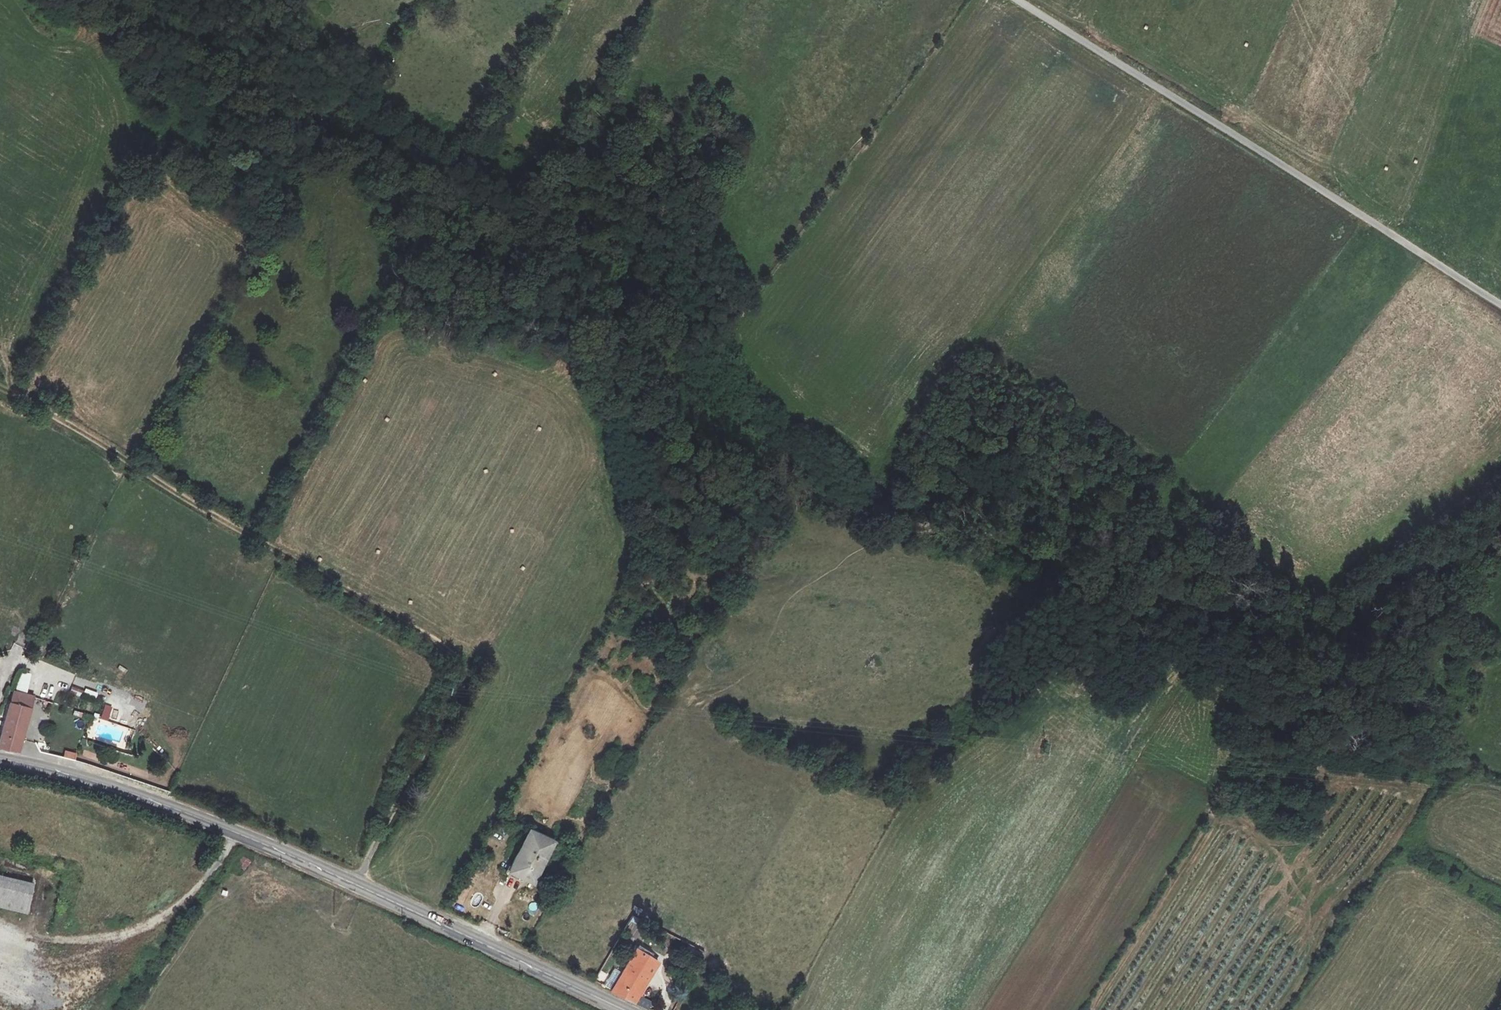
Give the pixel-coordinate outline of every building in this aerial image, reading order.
[(15,690),(27,692),(31,674),(19,671),(15,690)] [(19,754),(34,697),(23,694),(11,691),(10,691),(0,727),(0,749),(19,754)] [(100,719),(108,721),(112,707),(103,705),(100,719)] [(549,834),(526,824),(508,866),(532,876),(549,834)] [(32,883),(0,875),(0,907),(24,913),(32,883)] [(609,984),(634,996),(656,956),(635,944),(609,984)] [(636,1005),(647,1009),(649,1009),(653,1002),(641,996),(636,1005)]
